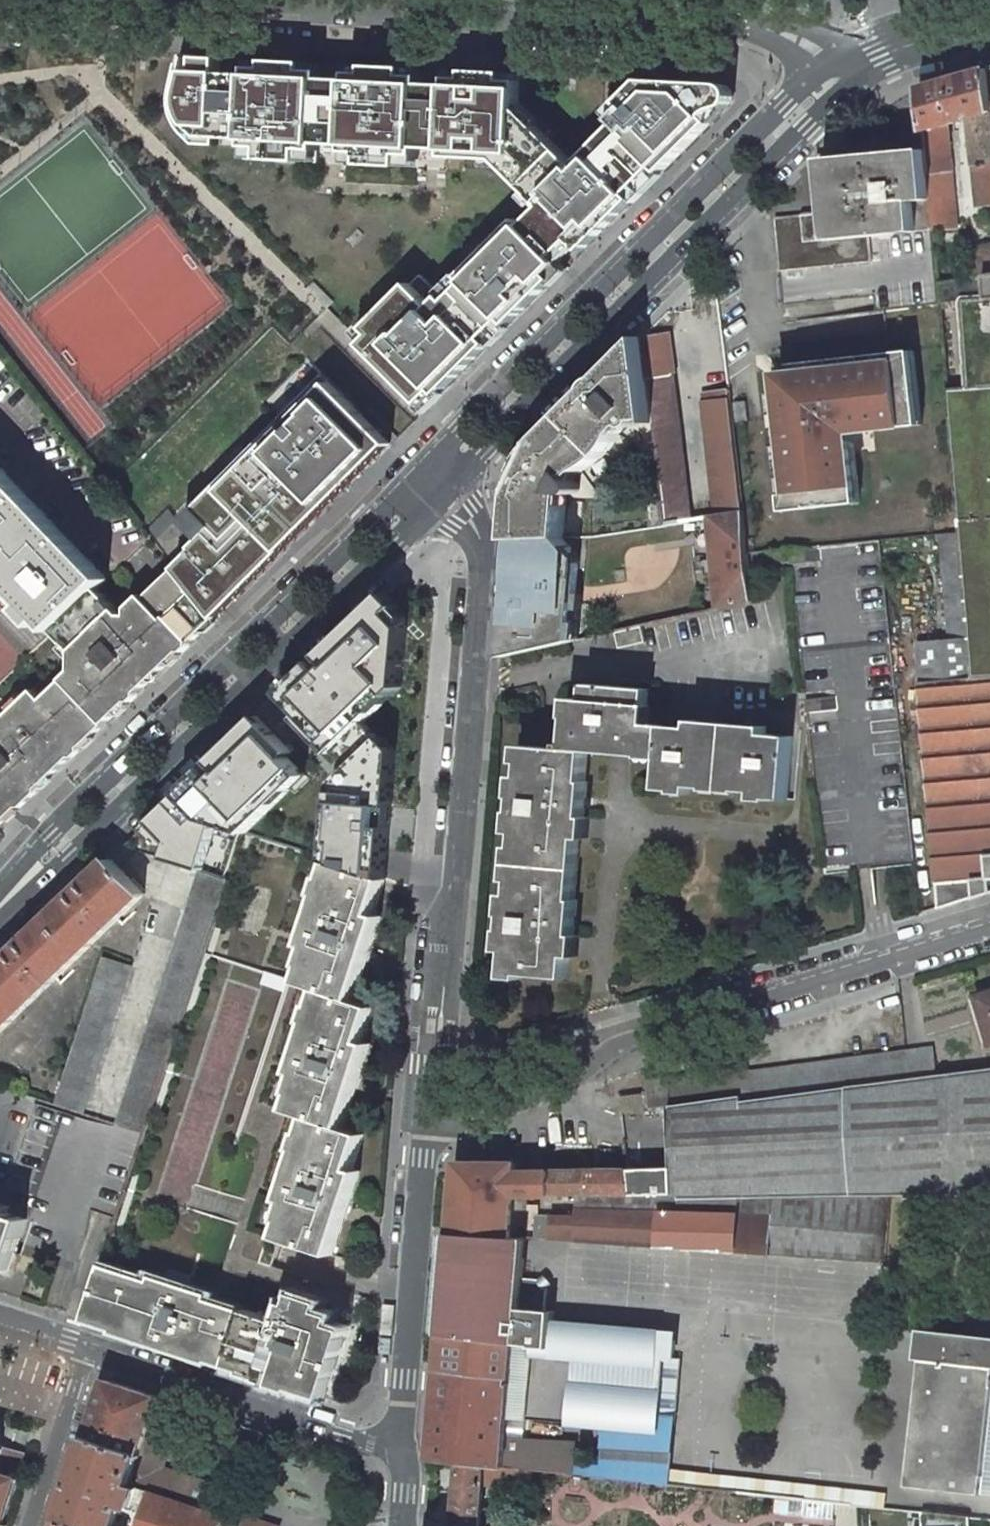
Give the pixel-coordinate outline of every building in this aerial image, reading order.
[(522,111),(525,74),(470,71),(470,81),(454,80),(452,88),(424,86),(425,79),(407,78),(408,67),(371,65),(370,74),(354,74),(354,81),(324,80),(325,72),(308,71),(308,62),(266,59),(265,68),(254,68),(253,75),(223,73),(225,58),(187,57),(184,66),(178,94),(181,116),(190,131),(200,142),(220,144),(220,136),(250,137),(248,157),(319,161),(320,143),(349,144),(349,150),(365,152),(365,164),(401,165),(402,165),(404,154),(422,155),(422,147),(450,148),(449,156),(498,158),(517,159),(522,111)] [(988,69),(918,88),(925,150),(933,230),(933,231),(956,229),(952,173),(945,174),(944,165),(951,164),(946,124),(952,122),(957,121),(968,118),(977,207),(989,205),(989,88),(988,69)] [(422,275),(360,337),(431,406),(731,103),(733,97),(733,90),(727,85),(615,77),(613,115),(616,118),(594,141),(598,146),(578,167),(544,201),(547,205),(527,225),(521,219),(489,252),(476,240),(463,252),(476,266),(445,297),(422,275)] [(517,159),(498,158),(544,201),(578,167),(522,111),(517,159)] [(925,150),(901,152),(901,159),(866,162),(865,155),(821,159),(826,213),(775,218),(779,271),(871,263),(869,237),(933,230),(925,150)] [(952,173),(951,164),(944,165),(945,174),(952,173)] [(977,207),(978,216),(989,214),(989,205),(977,207)] [(971,248),(975,276),(989,274),(989,245),(971,248)] [(954,281),(953,268),(936,271),(937,283),(954,281)] [(975,276),(975,277),(954,281),(937,283),(939,304),(961,301),(968,387),(946,389),(959,532),(968,638),(971,677),(989,675),(989,274),(975,276)] [(664,522),(691,518),(674,374),(669,333),(641,337),(652,420),(664,522)] [(640,421),(652,420),(641,337),(536,443),(525,459),(518,473),(514,490),(510,540),(563,538),(567,494),(574,495),(577,494),(579,491),(580,489),(579,486),(578,483),(574,479),(581,471),(587,469),(605,456),(612,447),(618,434),(627,426),(627,427),(630,428),(635,427),(639,424),(640,421)] [(922,426),(913,351),(779,366),(796,378),(787,390),(770,377),(785,511),(860,503),(852,442),(862,433),(922,426)] [(367,415),(324,374),(198,504),(201,509),(184,527),(171,509),(149,534),(177,569),(218,620),(400,436),(374,409),(367,415)] [(716,514),(741,510),(727,388),(702,392),(703,400),(716,514)] [(735,422),(748,421),(746,402),(733,403),(735,422)] [(68,537),(29,496),(19,506),(6,493),(16,483),(0,466),(0,684),(54,633),(65,644),(67,642),(75,650),(74,671),(44,699),(35,690),(24,701),(24,707),(16,714),(0,697),(0,817),(13,805),(14,806),(27,793),(21,787),(32,776),(37,782),(41,782),(49,774),(52,777),(106,726),(96,715),(108,704),(113,709),(123,699),(128,705),(218,620),(177,569),(146,598),(144,595),(131,608),(131,615),(123,614),(99,589),(109,580),(80,550),(70,560),(58,546),(68,537)] [(19,506),(29,496),(16,483),(6,493),(19,506)] [(743,513),(709,518),(720,610),(754,604),(743,513)] [(947,639),(968,638),(959,532),(938,534),(947,639)] [(70,560),(80,550),(68,537),(58,546),(70,560)] [(563,538),(510,540),(501,658),(579,641),(583,538),(563,538)] [(425,735),(436,600),(432,591),(429,585),(407,575),(301,678),(425,735)] [(647,645),(643,628),(616,634),(620,651),(647,645)] [(989,893),(989,675),(971,677),(968,638),(947,639),(915,642),(939,908),(989,893)] [(418,799),(425,735),(301,678),(214,762),(274,788),(299,764),(305,771),(323,754),(418,799)] [(653,691),(591,685),(590,700),(575,699),(573,750),(524,747),(523,764),(528,764),(527,778),(519,777),(517,799),(521,800),(520,813),(516,812),(516,834),(522,835),(521,848),(516,848),(513,882),(518,883),(517,896),(510,896),(508,917),(511,918),(510,931),(508,931),(506,953),(513,953),(511,978),(527,980),(528,976),(573,980),(574,958),(583,959),(584,937),(581,937),(584,902),(580,901),(585,841),(593,841),(594,819),(590,819),(593,783),(591,784),(593,753),(667,760),(665,791),(697,795),(697,789),(729,793),(729,796),(745,797),(745,793),(760,794),(761,800),(793,802),(798,738),(771,736),(771,727),(697,722),(696,727),(655,725),(656,707),(652,706),(653,691)] [(123,699),(113,709),(108,704),(96,715),(106,726),(128,705),(123,699)] [(49,774),(41,782),(37,782),(32,776),(21,787),(27,793),(31,797),(52,777),(49,774)] [(31,797),(27,793),(14,806),(13,805),(0,817),(0,827),(31,797)] [(410,888),(416,836),(350,812),(335,861),(410,888)] [(223,866),(232,869),(244,828),(235,825),(223,866)] [(242,848),(247,850),(253,834),(247,833),(242,848)] [(145,894),(111,859),(0,965),(0,1032),(145,894)] [(364,1042),(375,1008),(354,1001),(366,964),(360,962),(365,949),(371,951),(382,917),(375,914),(386,880),(329,861),(324,877),(329,879),(323,897),(318,896),(302,946),(312,949),(305,968),(303,967),(298,983),(319,990),(314,1005),(319,1006),(312,1025),(308,1024),(292,1073),(301,1076),(295,1095),(293,1095),(287,1110),(308,1117),(303,1132),(308,1134),(302,1152),(297,1151),(281,1201),(293,1205),(287,1224),(282,1222),(277,1237),(333,1255),(350,1206),(344,1204),(348,1191),(354,1193),(361,1172),(353,1169),(364,1135),(343,1128),(356,1092),(349,1089),(354,1076),(360,1078),(371,1045),(364,1042)] [(117,1124),(146,1133),(226,880),(200,871),(117,1124)] [(209,952),(214,954),(223,929),(217,928),(209,952)] [(169,1269),(193,1277),(290,979),(214,954),(194,1013),(189,1011),(209,952),(205,951),(147,1133),(146,1133),(118,1221),(86,1321),(149,1341),(152,1331),(168,1336),(166,1341),(178,1344),(176,1350),(325,1399),(348,1330),(333,1325),(336,1316),(321,1311),(321,1313),(292,1304),(286,1302),(279,1322),(210,1298),(212,1294),(190,1287),(191,1282),(167,1274),(169,1269)] [(194,1013),(214,954),(209,952),(189,1011),(194,1013)] [(56,1104),(85,1113),(132,966),(104,957),(56,1104)] [(977,997),(989,1041),(989,993),(977,997)] [(937,1076),(933,1047),(907,1051),(912,1079),(937,1076)] [(912,1079),(907,1051),(740,1073),(739,1068),(645,1082),(646,1092),(649,1109),(669,1105),(672,1105),(672,1106),(742,1096),(743,1102),(912,1079)] [(937,1076),(912,1079),(743,1102),(742,1096),(672,1106),(672,1105),(669,1105),(672,1168),(628,1168),(628,1170),(629,1170),(632,1195),(675,1195),(675,1200),(740,1199),(892,1197),(989,1196),(989,1069),(937,1076)] [(649,1109),(646,1092),(621,1095),(619,1096),(621,1113),(649,1109)] [(551,1195),(551,1171),(519,1171),(517,1171),(517,1163),(457,1162),(451,1233),(513,1237),(515,1195),(529,1195),(551,1195)] [(629,1170),(628,1170),(554,1171),(551,1171),(551,1195),(578,1195),(632,1195),(629,1170)] [(528,1220),(529,1210),(529,1195),(515,1195),(513,1237),(518,1238),(520,1227),(528,1227),(528,1220)] [(632,1195),(578,1195),(577,1210),(658,1212),(740,1215),(740,1199),(675,1200),(675,1195),(632,1195)] [(887,1263),(892,1197),(740,1199),(740,1215),(658,1212),(577,1210),(576,1217),(539,1217),(538,1239),(884,1264),(886,1264),(887,1263)] [(10,1207),(0,1204),(0,1211),(8,1213),(10,1207)] [(27,1220),(8,1213),(0,1211),(0,1267),(11,1270),(27,1220)] [(546,1290),(539,1279),(523,1278),(526,1238),(518,1238),(513,1237),(451,1233),(442,1334),(431,1459),(460,1462),(574,1474),(575,1463),(576,1444),(507,1440),(509,1416),(516,1342),(533,1344),(526,1418),(603,1425),(658,1430),(660,1415),(676,1416),(681,1360),(674,1360),(675,1332),(553,1322),(554,1311),(545,1311),(546,1290)] [(191,1282),(193,1277),(169,1269),(167,1274),(191,1282)] [(321,1311),(325,1302),(295,1293),(292,1304),(321,1313),(321,1311)] [(984,1476),(989,1424),(989,1367),(921,1360),(907,1486),(981,1495),(983,1476),(984,1476)] [(137,1488),(130,1485),(145,1438),(159,1397),(107,1380),(62,1518),(86,1525),(221,1525),(222,1522),(224,1516),(156,1494),(157,1488),(139,1482),(137,1488)] [(658,1430),(603,1425),(601,1464),(600,1477),(670,1484),(671,1469),(676,1416),(660,1415),(658,1430)] [(984,1476),(983,1476),(981,1495),(989,1495),(989,1424),(984,1476)] [(226,1512),(233,1491),(163,1469),(170,1446),(163,1443),(145,1438),(130,1485),(137,1488),(139,1482),(157,1488),(156,1494),(224,1516),(226,1512)] [(6,1525),(3,1524),(17,1481),(20,1482),(21,1479),(18,1478),(19,1475),(17,1474),(24,1455),(2,1447),(3,1445),(0,1444),(0,1525),(6,1525)] [(601,1464),(575,1463),(574,1474),(600,1477),(601,1464)] [(888,1492),(671,1469),(670,1484),(740,1491),(802,1498),(886,1507),(888,1492)] [(336,1488),(344,1483),(338,1472),(330,1477),(336,1488)] [(699,1518),(710,1518),(710,1525),(744,1525),(744,1493),(699,1493),(699,1518)] [(971,1517),(922,1511),(923,1525),(971,1525),(971,1517)] [(226,1512),(224,1516),(222,1522),(235,1525),(242,1525),(245,1518),(226,1512)]
